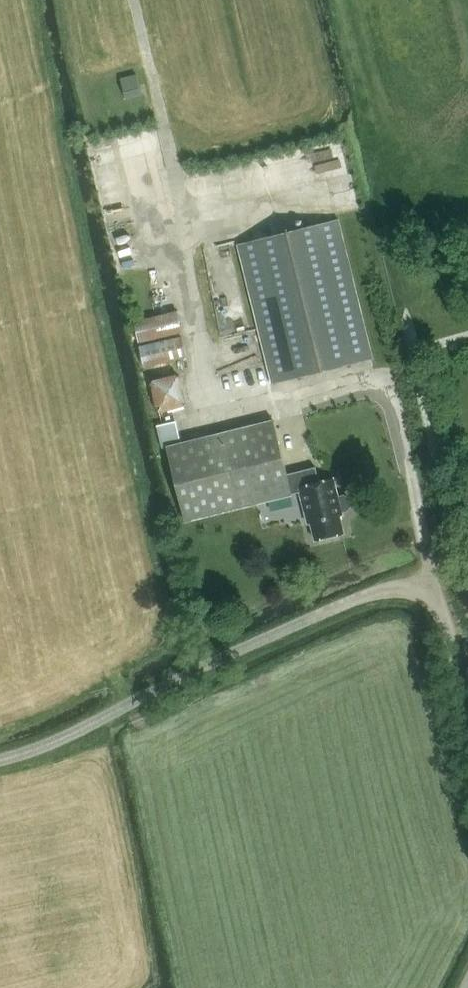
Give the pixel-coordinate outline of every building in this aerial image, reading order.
[(122,75),(124,95),(141,93),(139,73),(122,75)] [(272,384),(373,359),(338,219),(238,244),(272,384)] [(133,320),(138,342),(182,332),(177,310),(133,320)] [(181,336),(139,346),(144,367),(186,357),(181,336)] [(179,371),(150,376),(154,409),(183,405),(179,371)] [(167,445),(185,520),(293,494),(292,492),(300,491),(308,523),(312,522),(316,539),(343,533),(339,515),(342,514),(341,512),(349,511),(352,507),(349,497),(344,495),(337,496),(333,479),(318,482),(315,467),(287,474),(274,420),(167,445)] [(157,425),(162,446),(181,441),(176,421),(157,425)]
